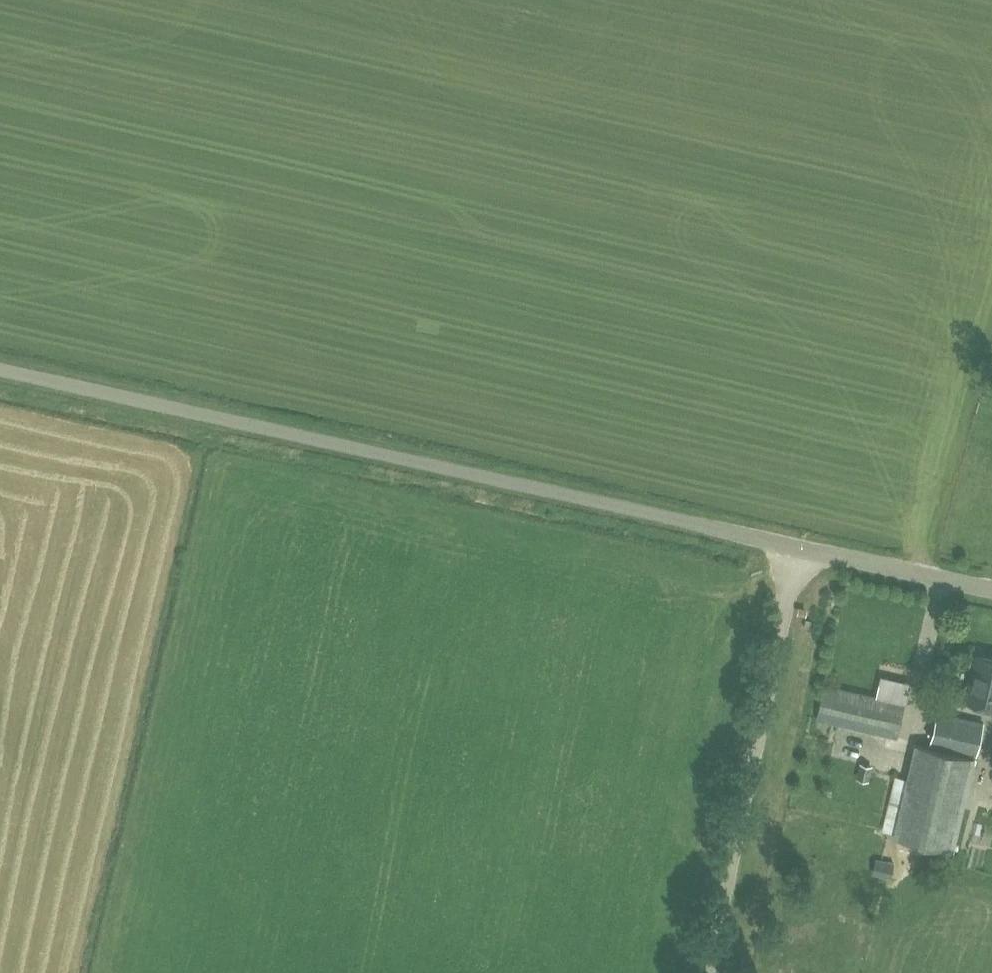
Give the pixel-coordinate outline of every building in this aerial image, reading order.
[(970,682),(967,682),(964,684),(962,687),(962,691),(964,694),(967,696),(966,700),(991,706),(991,658),(976,654),(970,682)] [(895,735),(902,703),(824,685),(817,716),(895,735)] [(982,722),(937,711),(929,743),(975,753),(982,722)] [(953,849),(974,757),(916,744),(894,835),(953,849)]
